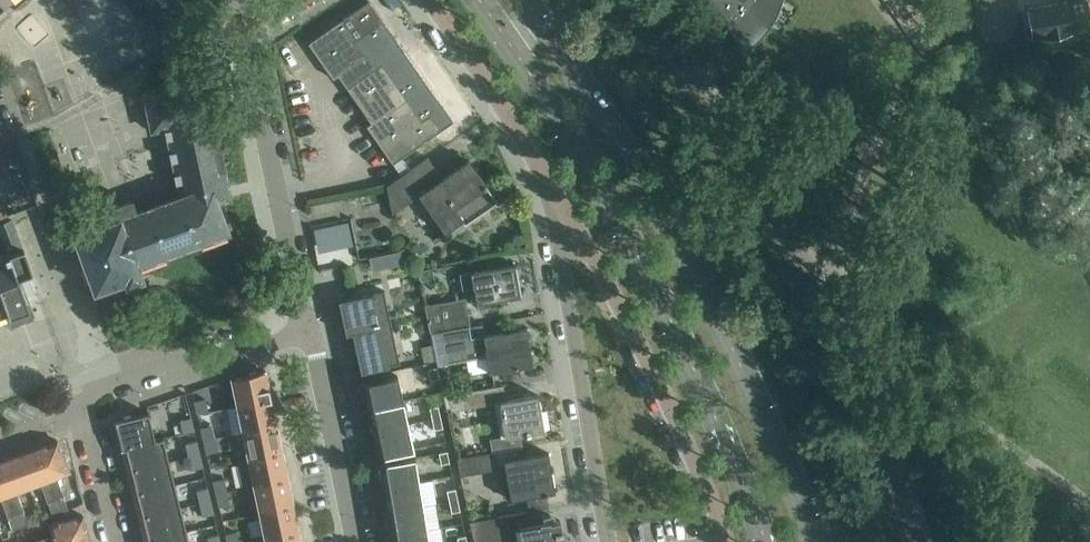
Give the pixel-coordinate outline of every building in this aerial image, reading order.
[(175,44),(200,22),(181,0),(127,0),(143,18),(148,13),(175,44)] [(368,0),(308,42),(309,42),(310,41),(329,69),(328,70),(333,78),(353,64),(358,70),(363,77),(348,88),(348,89),(350,87),(368,114),(366,115),(371,122),(366,126),(367,127),(368,127),(387,155),(393,164),(441,130),(430,115),(415,94),(392,60),(403,51),(368,0)] [(763,32),(769,25),(763,21),(765,18),(769,11),(772,4),(774,0),(709,0),(744,49),(751,45),(757,39),(763,32)] [(1028,8),(1032,36),(1042,35),(1071,30),(1089,27),(1089,0),(1058,0),(1058,3),(1028,8)] [(102,211),(106,223),(75,235),(96,290),(125,280),(126,283),(130,281),(129,278),(137,275),(138,278),(142,277),(138,265),(229,232),(218,200),(230,197),(207,86),(146,99),(153,129),(167,126),(182,195),(136,212),(132,200),(102,211)] [(0,148),(0,185),(10,181),(2,147),(0,148)] [(39,153),(44,168),(57,164),(51,148),(39,153)] [(469,162),(471,161),(470,160),(443,178),(429,157),(388,186),(393,214),(420,195),(446,232),(463,220),(466,223),(495,203),(495,204),(498,201),(478,172),(477,173),(469,162)] [(2,249),(4,254),(0,255),(0,315),(9,312),(11,318),(13,317),(12,314),(27,309),(31,320),(34,319),(18,277),(32,271),(23,247),(22,247),(11,218),(0,223),(0,231),(6,247),(2,249)] [(354,218),(318,226),(325,259),(361,251),(354,218)] [(520,294),(515,265),(516,265),(515,264),(471,271),(477,303),(521,295),(521,294),(520,294)] [(385,290),(339,300),(346,334),(353,332),(361,372),(401,363),(385,290)] [(430,332),(431,332),(463,326),(470,325),(465,297),(425,305),(430,332)] [(463,326),(431,332),(435,350),(446,348),(448,362),(487,355),(490,372),(533,364),(527,328),(466,338),(463,326)] [(429,368),(431,379),(440,378),(438,366),(429,368)] [(266,370),(232,377),(238,405),(272,398),(266,370)] [(356,384),(362,409),(403,400),(397,375),(356,384)] [(447,412),(463,409),(500,403),(506,437),(525,433),(526,435),(531,434),(531,432),(545,430),(538,394),(506,400),(504,385),(444,395),(447,412)] [(195,401),(198,414),(209,411),(206,398),(195,401)] [(272,398),(238,405),(243,432),(277,425),(272,398)] [(362,409),(367,432),(408,423),(403,400),(362,409)] [(430,407),(432,418),(441,417),(439,406),(430,407)] [(116,420),(123,448),(156,440),(156,439),(149,412),(116,420)] [(181,420),(184,433),(194,430),(191,417),(181,420)] [(432,418),(435,429),(443,427),(441,417),(432,418)] [(367,432),(373,457),(414,448),(408,423),(367,432)] [(201,427),(204,440),(215,438),(212,425),(201,427)] [(277,425),(243,432),(249,458),(283,451),(277,425)] [(123,448),(128,471),(170,461),(164,437),(156,439),(156,440),(123,448)] [(204,440),(207,453),(218,451),(215,438),(204,440)] [(58,440),(37,447),(61,512),(68,509),(64,497),(64,496),(57,476),(69,472),(58,440)] [(186,443),(189,456),(200,453),(197,440),(186,443)] [(518,464),(524,498),(526,497),(525,497),(545,493),(546,496),(549,495),(548,493),(555,491),(548,452),(524,456),(523,446),(492,451),(495,468),(518,464)] [(37,447),(17,455),(29,487),(41,482),(48,502),(49,502),(54,515),(61,512),(37,447)] [(283,451),(249,458),(255,485),(288,478),(283,451)] [(439,453),(441,464),(450,462),(448,451),(439,453)] [(189,456),(192,469),(203,466),(200,453),(189,456)] [(0,461),(0,470),(21,527),(28,524),(23,511),(24,511),(17,491),(29,487),(17,455),(0,461)] [(374,463),(378,489),(420,482),(415,456),(374,463)] [(128,471),(134,494),(175,484),(170,461),(128,471)] [(1,497),(8,517),(9,517),(13,529),(21,527),(0,470),(0,497),(1,497)] [(77,470),(63,474),(72,504),(86,500),(77,470)] [(434,477),(423,479),(433,541),(444,541),(434,477)] [(213,481),(216,494),(227,491),(224,478),(213,481)] [(288,478),(255,485),(260,512),(294,505),(288,478)] [(378,489),(382,512),(424,505),(420,482),(378,489)] [(134,494),(140,518),(181,508),(175,484),(134,494)] [(197,490),(200,503),(211,500),(208,487),(197,490)] [(447,490),(450,501),(458,499),(456,488),(447,490)] [(216,494),(219,507),(230,504),(227,491),(216,494)] [(450,501),(452,512),(461,510),(458,499),(450,501)] [(200,503),(203,516),(214,513),(211,500),(200,503)] [(294,505),(260,512),(266,539),(300,532),(294,505)] [(382,512),(386,536),(428,529),(424,505),(382,512)] [(140,518),(146,541),(187,531),(181,508),(140,518)] [(522,541),(564,541),(560,519),(534,524),(532,510),(498,516),(502,540),(515,538),(515,536),(521,535),(522,541)] [(89,536),(84,515),(51,523),(54,536),(33,541),(32,541),(64,541),(89,536)] [(387,541),(430,541),(428,529),(386,536),(387,541)] [(146,541),(190,541),(187,531),(146,541)] [(228,541),(239,541),(237,531),(226,534),(228,541)] [(266,539),(267,541),(302,541),(300,532),(266,539)]
